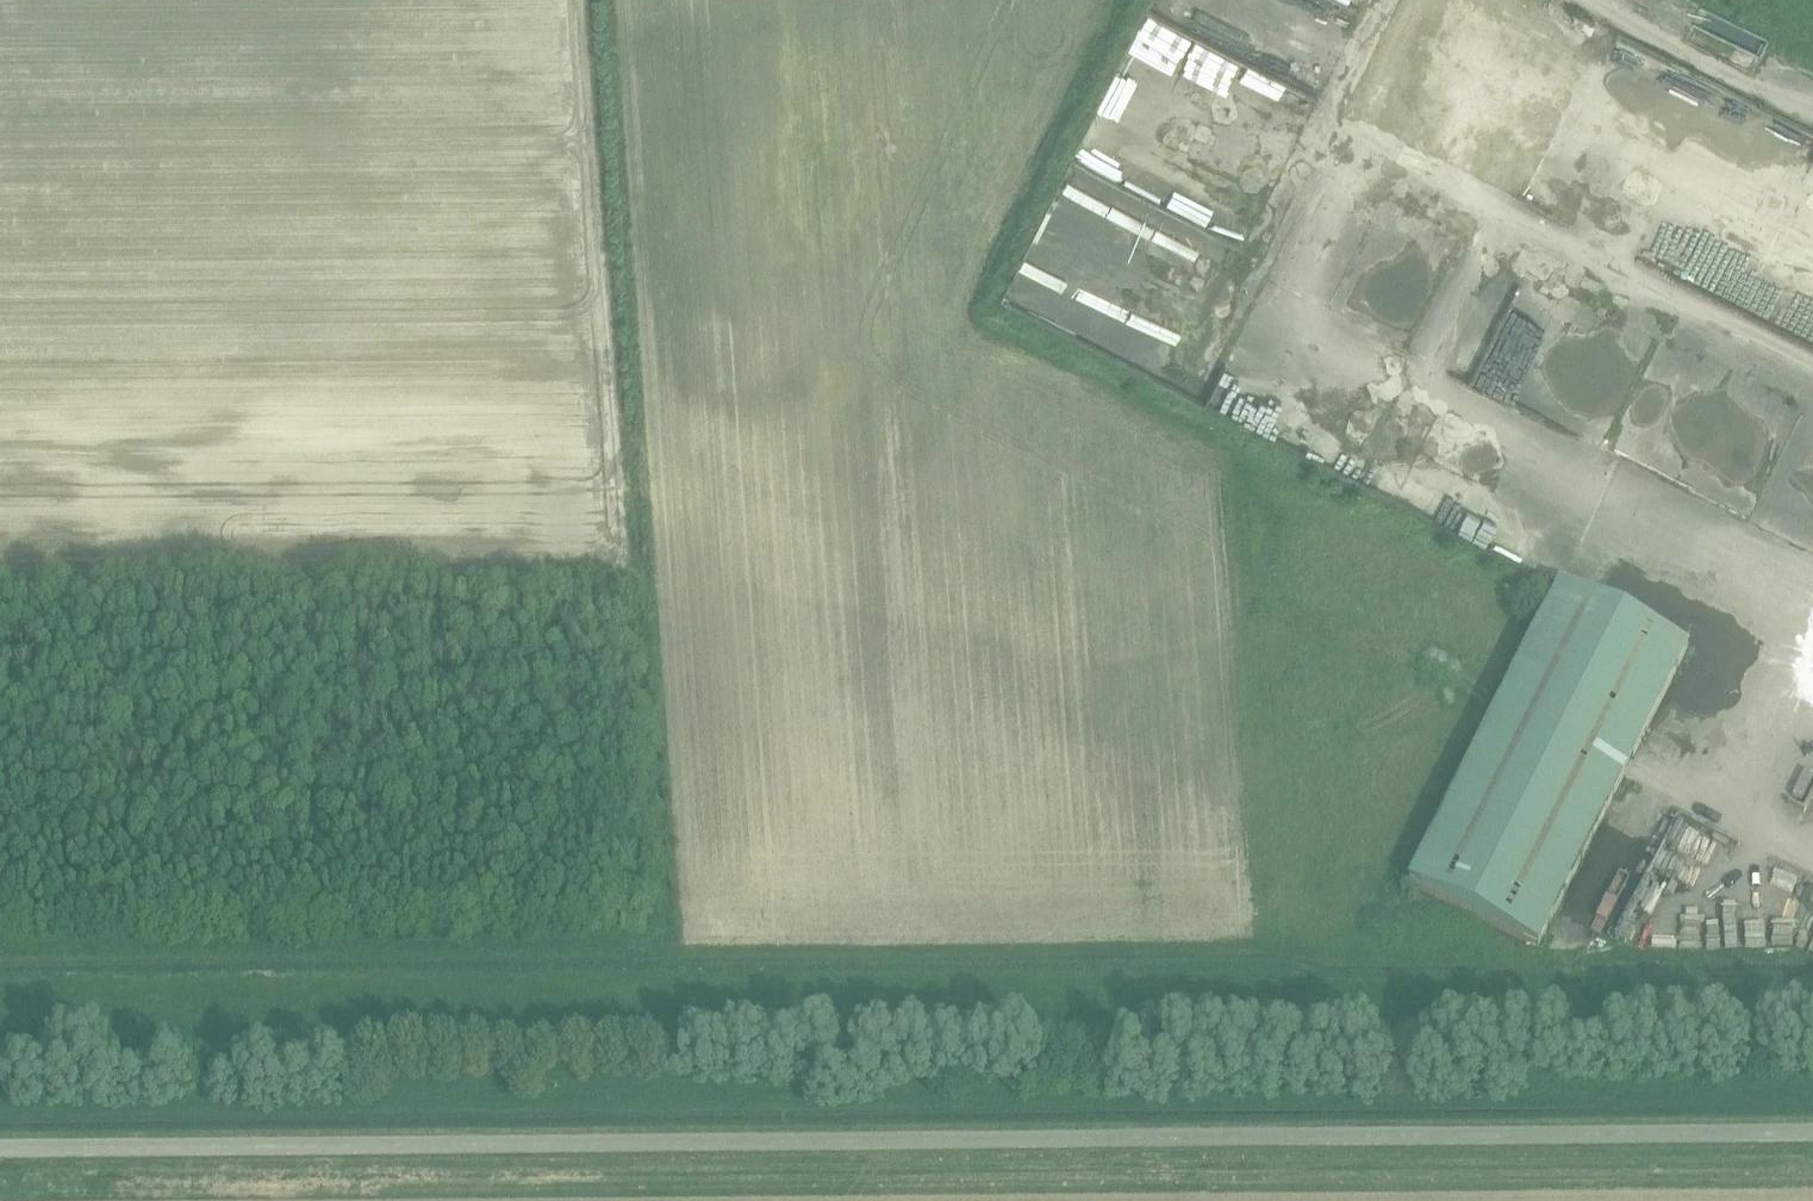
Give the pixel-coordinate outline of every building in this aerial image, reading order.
[(1171,37),(1179,20),(1163,13),(1155,30),(1171,37)] [(1537,950),(1688,651),(1559,586),(1408,885),(1537,950)] [(1659,779),(1602,904),(1627,916),(1685,791),(1659,779)] [(1746,937),(1768,938),(1768,925),(1747,924),(1746,937)] [(1688,949),(1704,952),(1708,930),(1692,927),(1688,949)]
